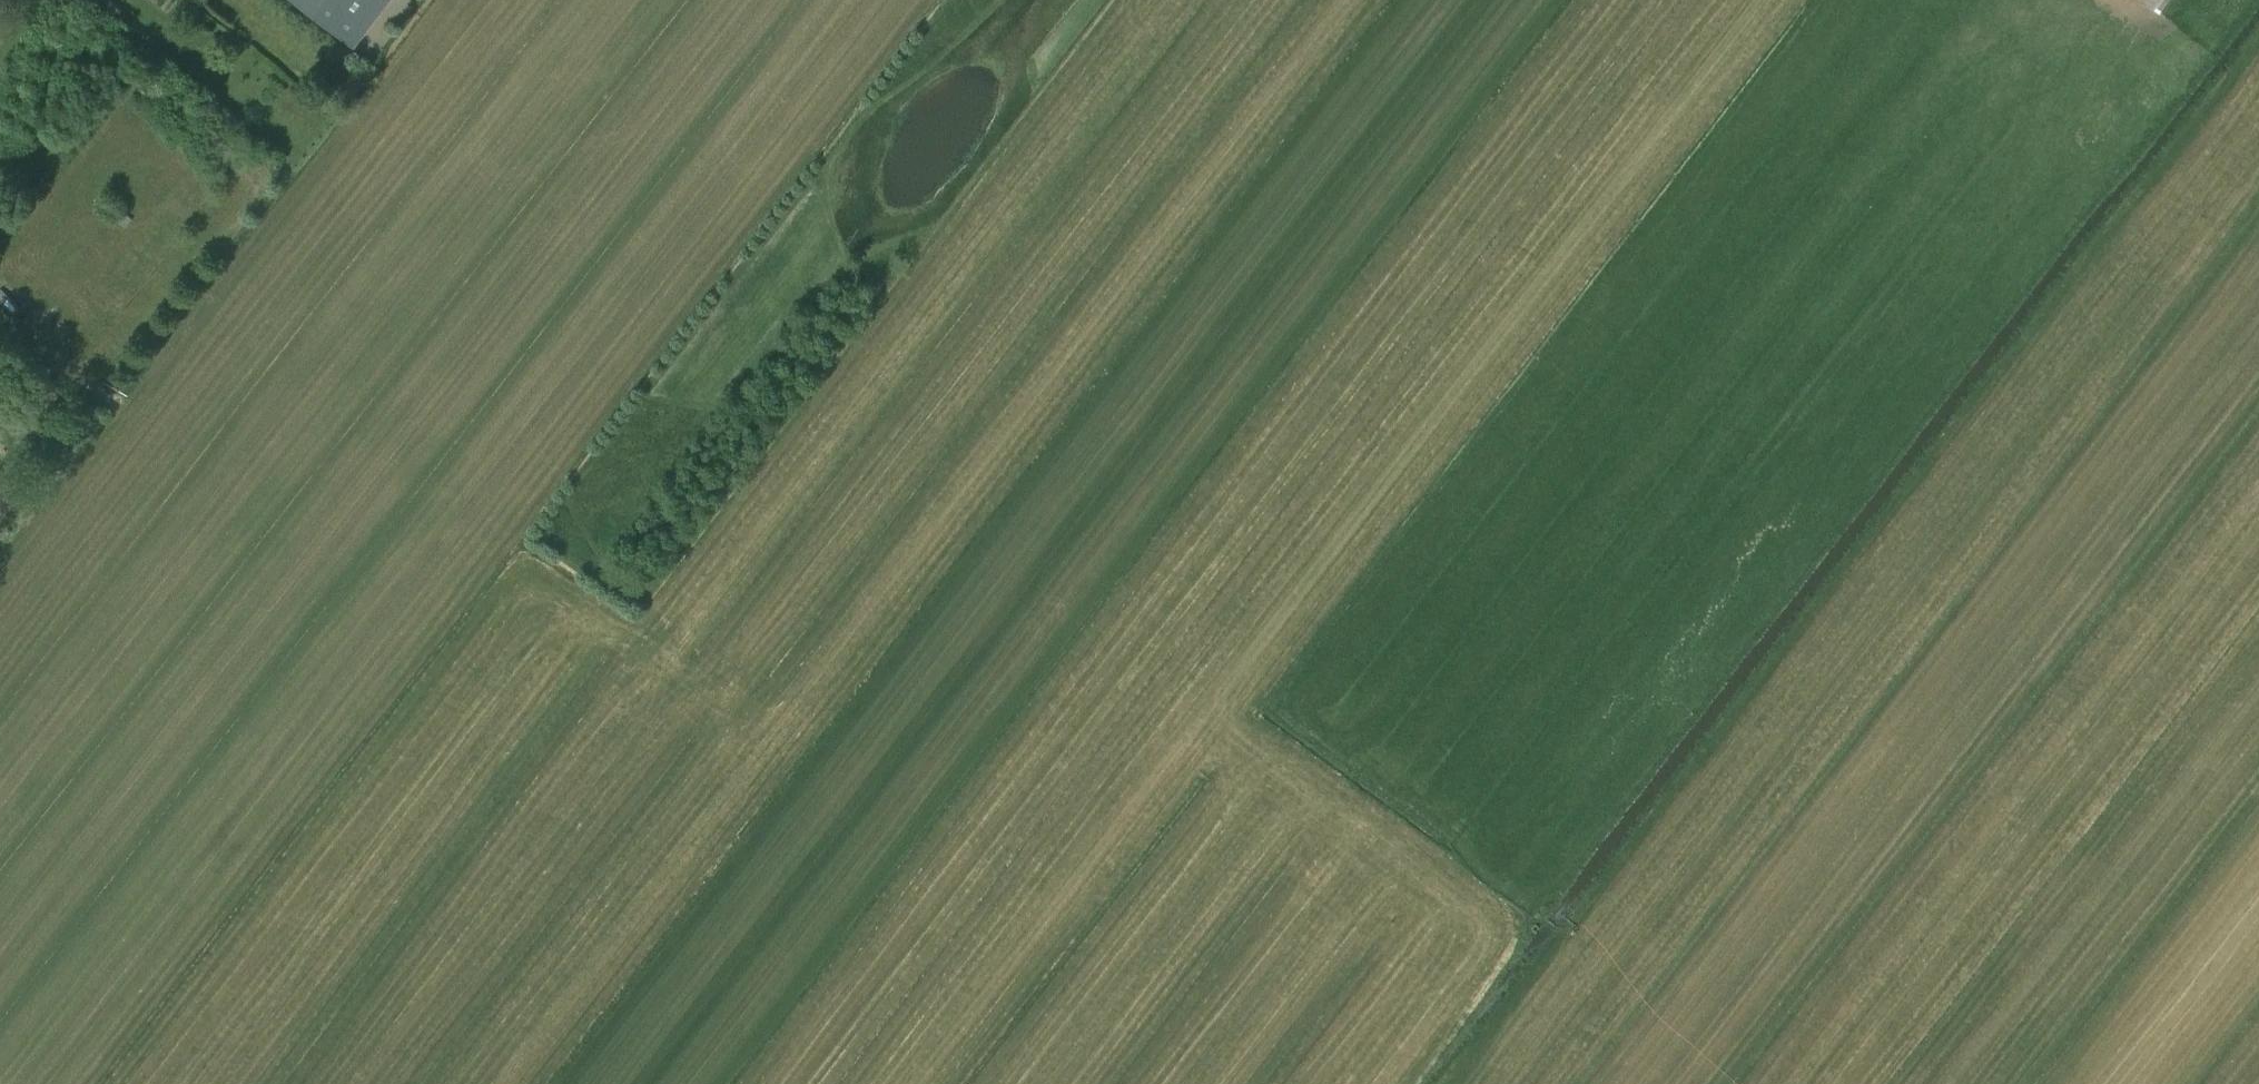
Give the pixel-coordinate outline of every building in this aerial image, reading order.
[(1,17),(12,2),(9,0),(0,0),(0,17),(1,17)] [(353,47),(389,0),(292,0),(353,47)] [(2169,0),(2142,0),(2159,13),(2169,0)]
